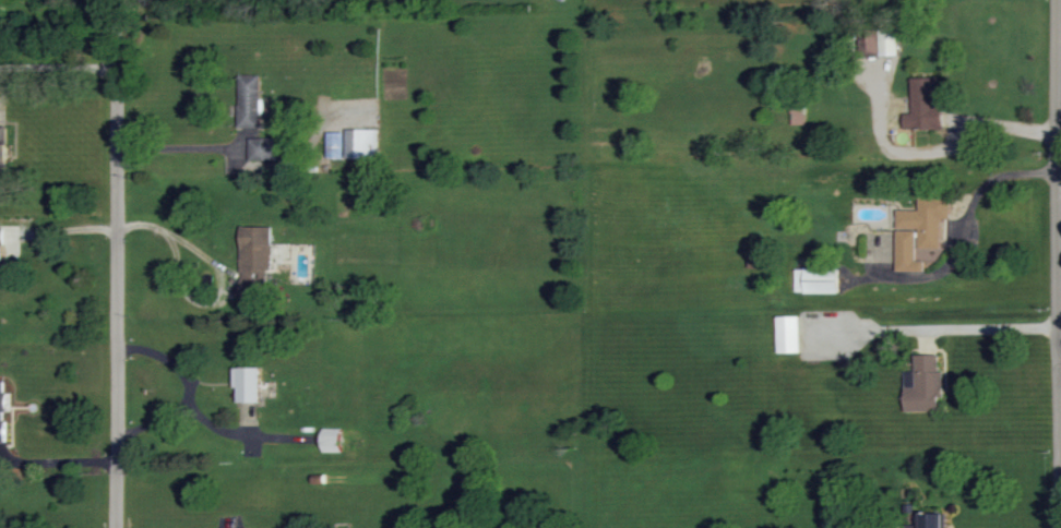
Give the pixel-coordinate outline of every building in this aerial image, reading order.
[(879,29),(879,34),(867,35),(867,56),(899,56),(899,29),(879,29)] [(261,128),(261,115),(263,115),(263,75),(238,76),(239,129),(261,128)] [(912,114),(904,114),(905,130),(944,129),(944,104),(937,104),(937,78),(912,78),(912,114)] [(793,125),(808,125),(807,107),(793,107),(793,125)] [(377,130),(347,129),(347,158),(376,158),(377,130)] [(344,133),(328,132),(328,159),(344,159),(344,133)] [(250,138),(250,162),(279,161),(279,138),(250,138)] [(0,144),(0,175),(8,175),(9,145),(0,144)] [(898,210),(897,229),(920,229),(920,248),(942,248),(942,220),(950,220),(950,198),(920,198),(920,211),(898,210)] [(272,227),(242,227),(241,299),(259,299),(259,283),(254,283),(254,273),(272,274),(272,227)] [(897,272),(925,273),(925,261),(917,261),(917,230),(898,230),(897,272)] [(839,294),(839,269),(796,269),(796,293),(839,294)] [(779,354),(802,353),(801,317),(778,317),(779,354)] [(261,403),(261,368),(235,368),(236,403),(261,403)] [(5,443),(5,414),(9,414),(9,392),(3,392),(3,382),(0,382),(0,443),(5,443)] [(341,429),(322,429),(323,453),(342,452),(341,429)] [(947,515),(921,514),(920,527),(947,527),(947,515)]
